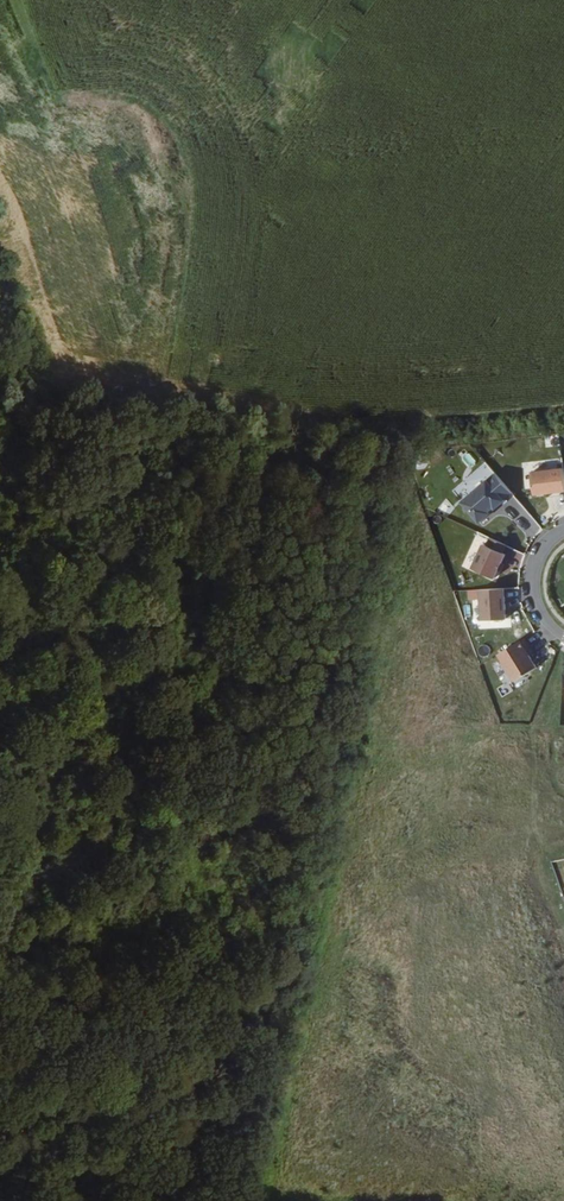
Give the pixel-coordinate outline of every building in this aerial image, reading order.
[(451,493),(480,524),(513,493),(484,463),(451,493)] [(528,493),(563,491),(563,481),(563,467),(527,468),(528,493)] [(444,499),(436,511),(447,518),(455,506),(444,499)] [(509,516),(531,537),(542,526),(520,505),(509,516)] [(480,536),(468,569),(492,578),(505,544),(480,536)] [(477,587),(476,618),(504,619),(505,588),(477,587)] [(508,681),(534,669),(520,638),(494,650),(508,681)]
